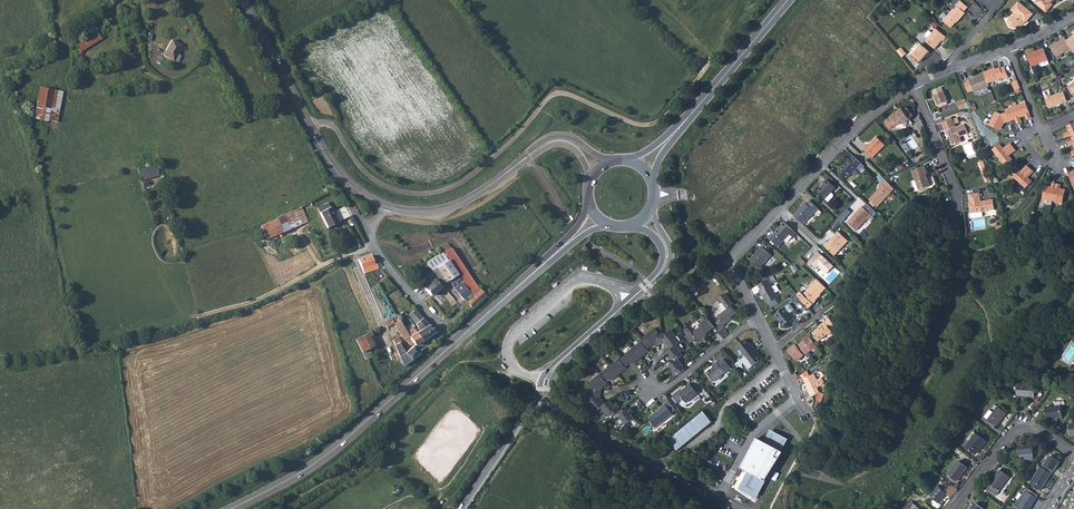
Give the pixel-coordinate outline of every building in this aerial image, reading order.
[(1035,3),(1046,11),(1048,11),(1051,8),(1050,5),(1049,5),(1051,3),(1053,0),(1037,0),(1035,3)] [(943,21),(952,28),(957,22),(956,21),(958,20),(959,21),(966,13),(964,12),(968,7),(960,1),(956,6),(958,7),(955,10),(954,9),(943,21)] [(1026,23),(1033,14),(1019,2),(1012,10),(1016,14),(1015,15),(1009,18),(1008,22),(1010,27),(1014,28),(1022,25),(1025,21),(1026,23)] [(74,42),(80,52),(103,40),(97,29),(74,42)] [(926,41),(935,49),(943,40),(944,41),(947,38),(937,29),(926,41)] [(1067,41),(1064,37),(1061,39),(1061,41),(1051,47),(1057,57),(1071,49),(1067,41)] [(173,41),(165,56),(175,62),(183,46),(173,41)] [(913,55),(921,62),(930,52),(922,45),(913,55)] [(897,51),(902,58),(907,54),(901,48),(897,51)] [(1041,63),(1049,60),(1044,49),(1028,55),(1032,66),(1041,63)] [(994,69),(985,72),(985,73),(989,83),(1004,77),(1005,79),(1009,78),(1005,67),(1001,68),(1000,68),(994,70),(994,69)] [(989,83),(985,73),(980,74),(981,77),(971,81),(965,83),(969,92),(974,90),(975,92),(990,86),(989,83)] [(58,123),(64,90),(40,86),(34,119),(58,123)] [(937,106),(939,106),(940,108),(948,104),(947,102),(948,101),(944,91),(944,92),(942,87),(932,91),(934,96),(936,100),(935,101),(937,106)] [(1050,108),(1068,101),(1064,92),(1052,96),(1051,94),(1045,96),(1050,108)] [(957,103),(960,110),(968,107),(966,99),(957,103)] [(1027,120),(1032,118),(1026,102),(1017,105),(1016,102),(1015,103),(1020,118),(1024,116),(1024,115),(1025,114),(1027,120)] [(1020,118),(1015,103),(1013,104),(1014,106),(1006,110),(1007,113),(1010,121),(1014,120),(1014,118),(1015,118),(1018,124),(1022,122),(1020,118)] [(904,121),(905,123),(903,124),(906,129),(913,124),(910,119),(909,119),(913,116),(907,108),(904,110),(903,109),(898,113),(898,111),(891,116),(892,116),(884,121),(890,129),(897,124),(899,125),(904,121)] [(996,112),(990,125),(1000,130),(1002,125),(1004,125),(1005,123),(1010,121),(1007,113),(1002,114),(996,112)] [(953,119),(943,123),(948,136),(949,135),(953,146),(962,142),(960,137),(968,133),(964,124),(956,127),(953,119)] [(1069,126),(1070,128),(1068,129),(1070,131),(1064,134),(1065,138),(1071,135),(1073,134),(1073,123),(1069,126)] [(863,148),(873,158),(886,145),(877,137),(868,146),(867,145),(863,148)] [(1005,149),(1001,144),(994,150),(1000,158),(1014,147),(1011,143),(1005,149)] [(1000,158),(1007,166),(1014,160),(1010,156),(1017,150),(1014,147),(1000,158)] [(865,167),(862,164),(854,156),(850,160),(849,158),(845,162),(846,163),(840,169),(848,177),(857,168),(860,171),(865,167)] [(144,180),(159,176),(156,165),(141,169),(144,180)] [(1019,181),(1031,168),(1028,165),(1022,171),(1018,168),(1012,174),(1019,181)] [(927,175),(928,174),(925,166),(913,170),(917,179),(916,179),(920,190),(930,187),(931,185),(929,181),(927,180),(926,178),(928,177),(927,175)] [(985,167),(981,169),(986,182),(991,181),(985,167)] [(1034,171),(1031,168),(1019,181),(1027,188),(1033,181),(1029,178),(1034,171)] [(826,199),(832,192),(836,188),(827,180),(824,183),(825,184),(818,191),(826,199)] [(895,189),(886,180),(883,183),(879,187),(880,188),(870,199),(871,201),(870,202),(874,207),(876,205),(878,207),(892,192),(895,189)] [(1054,201),(1057,184),(1053,183),(1052,189),(1050,189),(1051,186),(1046,186),(1044,199),(1046,200),(1053,201),(1054,201)] [(1061,184),(1057,184),(1054,201),(1064,203),(1066,189),(1062,189),(1061,191),(1060,191),(1061,184)] [(832,192),(826,199),(829,202),(834,197),(834,194),(832,192)] [(981,201),(980,193),(969,194),(971,207),(970,207),(971,218),(983,216),(982,212),(987,211),(995,210),(994,199),(981,201)] [(795,216),(804,224),(815,212),(816,213),(820,209),(810,200),(807,204),(806,203),(802,207),(803,208),(795,216)] [(326,203),(313,209),(321,225),(333,219),(326,203)] [(868,219),(872,215),(863,206),(859,210),(860,211),(854,218),(853,217),(848,222),(857,230),(862,225),(861,224),(867,218),(868,219)] [(261,224),(267,238),(309,223),(303,208),(261,224)] [(837,228),(853,212),(849,208),(833,225),(837,228)] [(796,232),(785,222),(782,226),(776,233),(784,241),(791,234),(793,236),(796,232)] [(824,246),(835,256),(849,241),(840,232),(829,243),(828,242),(824,246)] [(759,251),(751,260),(760,268),(772,255),(762,247),(759,250),(759,251)] [(479,292),(483,288),(482,287),(481,287),(449,249),(442,255),(465,284),(474,293),(475,295),(479,292)] [(834,266),(818,251),(814,254),(816,255),(808,263),(816,270),(819,266),(828,274),(834,266)] [(372,253),(360,260),(366,273),(371,272),(379,269),(382,267),(379,262),(376,263),(375,259),(372,253)] [(464,301),(466,300),(467,301),(473,297),(475,295),(474,293),(465,284),(442,255),(440,253),(422,266),(425,268),(427,267),(432,274),(430,275),(434,280),(436,279),(440,283),(443,280),(448,282),(464,301)] [(382,268),(375,270),(378,279),(385,277),(382,268)] [(427,278),(419,285),(430,296),(439,288),(432,281),(430,281),(427,278)] [(773,281),(771,278),(758,285),(761,289),(761,290),(769,304),(770,303),(777,299),(779,298),(776,293),(773,286),(770,282),(773,281)] [(798,295),(809,309),(816,301),(816,300),(821,295),(820,294),(827,288),(818,279),(811,286),(812,286),(804,295),(801,292),(798,295)] [(479,292),(483,298),(488,294),(483,288),(479,292)] [(475,295),(473,297),(478,303),(483,298),(479,292),(475,295)] [(720,298),(728,308),(718,317),(720,319),(716,322),(721,329),(725,326),(724,325),(730,320),(729,319),(731,317),(737,313),(732,306),(734,304),(725,294),(720,298)] [(473,297),(467,301),(472,308),(478,303),(473,297)] [(789,304),(786,307),(791,314),(795,311),(795,309),(791,304),(789,304)] [(388,321),(394,318),(388,306),(382,309),(388,321)] [(411,306),(403,311),(418,328),(420,331),(428,326),(411,306)] [(786,307),(775,315),(779,320),(780,319),(785,325),(795,318),(791,314),(786,307)] [(715,327),(708,318),(699,325),(701,326),(692,333),(688,328),(684,331),(693,342),(696,339),(699,342),(708,335),(707,333),(715,327)] [(823,326),(814,333),(820,341),(829,334),(830,335),(834,332),(831,328),(835,325),(830,318),(822,325),(823,326)] [(398,320),(394,322),(397,328),(399,332),(402,330),(402,331),(404,330),(398,320)] [(418,328),(414,330),(416,333),(421,342),(436,334),(428,326),(420,331),(418,328)] [(659,333),(655,328),(643,338),(645,340),(650,346),(654,342),(655,344),(658,342),(662,343),(663,334),(659,333)] [(681,342),(672,330),(667,334),(663,334),(662,343),(666,343),(668,346),(669,344),(673,348),(677,345),(681,342)] [(693,342),(684,331),(682,333),(690,343),(693,342)] [(410,333),(407,334),(408,336),(413,346),(414,347),(421,342),(416,333),(412,335),(410,333)] [(369,335),(357,341),(363,354),(376,348),(369,335)] [(408,336),(403,339),(402,340),(403,342),(406,341),(409,347),(413,346),(408,336)] [(397,337),(393,339),(396,345),(400,356),(403,365),(416,357),(411,348),(403,353),(399,344),(401,343),(397,337)] [(813,351),(817,347),(809,337),(799,345),(800,346),(798,347),(796,344),(789,350),(797,361),(812,350),(813,351)] [(746,356),(755,349),(753,345),(752,346),(746,339),(738,346),(746,356)] [(651,347),(650,346),(645,340),(642,343),(641,341),(633,348),(641,357),(649,351),(648,349),(651,347)] [(1063,359),(1073,366),(1073,340),(1063,359)] [(394,355),(395,358),(400,356),(396,345),(390,348),(393,355),(394,355)] [(671,350),(668,352),(673,359),(674,358),(677,361),(679,359),(683,355),(681,352),(682,352),(677,345),(673,348),(671,350)] [(641,357),(633,348),(625,354),(627,355),(624,358),(629,364),(632,362),(633,364),(641,357)] [(758,352),(755,349),(746,356),(741,360),(749,370),(762,359),(757,353),(758,352)] [(620,360),(619,359),(611,365),(619,375),(627,368),(626,367),(629,364),(624,358),(620,360)] [(677,361),(670,366),(675,373),(676,371),(679,375),(685,369),(683,366),(684,365),(679,359),(677,361)] [(719,363),(718,362),(712,366),(713,367),(707,372),(714,382),(731,368),(724,359),(719,363)] [(610,379),(611,381),(619,375),(611,365),(604,371),(605,373),(601,375),(607,382),(610,379)] [(601,374),(589,383),(593,389),(593,392),(601,393),(602,389),(604,387),(603,385),(607,382),(601,375),(601,374)] [(812,397),(821,392),(818,387),(824,384),(825,382),(823,378),(818,380),(815,374),(805,379),(809,388),(809,390),(812,397)] [(687,403),(698,394),(697,392),(691,385),(690,384),(686,387),(687,388),(680,393),(684,398),(683,398),(687,403)] [(1020,384),(1019,396),(1035,397),(1036,385),(1020,384)] [(596,412),(602,407),(604,405),(601,401),(603,400),(601,397),(601,393),(593,392),(592,395),(587,400),(596,412)] [(611,400),(606,404),(604,405),(602,407),(609,416),(611,413),(614,417),(620,411),(617,408),(619,407),(616,403),(614,404),(611,400)] [(673,414),(665,403),(661,406),(662,407),(649,418),(656,427),(673,414)] [(986,417),(998,426),(1007,413),(996,404),(986,417)] [(1047,407),(1048,419),(1063,417),(1062,405),(1047,407)] [(629,409),(626,406),(620,411),(622,415),(620,417),(626,425),(635,418),(632,413),(634,412),(631,408),(629,409)] [(668,440),(678,451),(713,422),(703,411),(668,440)] [(773,428),(765,440),(769,443),(775,433),(787,440),(780,450),(783,451),(790,439),(773,428)] [(970,442),(977,433),(974,431),(967,440),(970,442)] [(750,470),(751,471),(742,485),(756,494),(765,479),(767,481),(768,479),(766,478),(771,466),(775,468),(785,452),(783,451),(780,450),(787,440),(775,433),(769,443),(765,440),(759,436),(741,465),(750,470)] [(982,448),(987,441),(977,433),(970,442),(967,447),(977,454),(981,448),(982,448)] [(1033,443),(1019,445),(1020,455),(1034,454),(1033,443)] [(953,451),(959,456),(962,452),(956,447),(953,451)] [(951,476),(957,481),(968,467),(959,461),(947,477),(950,478),(951,476)] [(766,478),(768,479),(775,468),(771,466),(766,478)] [(1031,484),(1042,490),(1052,473),(1041,467),(1031,484)] [(765,479),(756,494),(742,485),(751,471),(750,470),(739,487),(757,498),(767,481),(765,479)] [(1000,470),(987,488),(996,495),(1010,477),(1000,470)] [(1015,477),(1022,482),(1025,478),(1017,473),(1015,477)] [(939,486),(931,496),(939,503),(947,493),(939,486)] [(395,493),(397,494),(400,490),(396,487),(395,489),(392,487),(390,489),(393,491),(391,494),(394,496),(395,493)]
